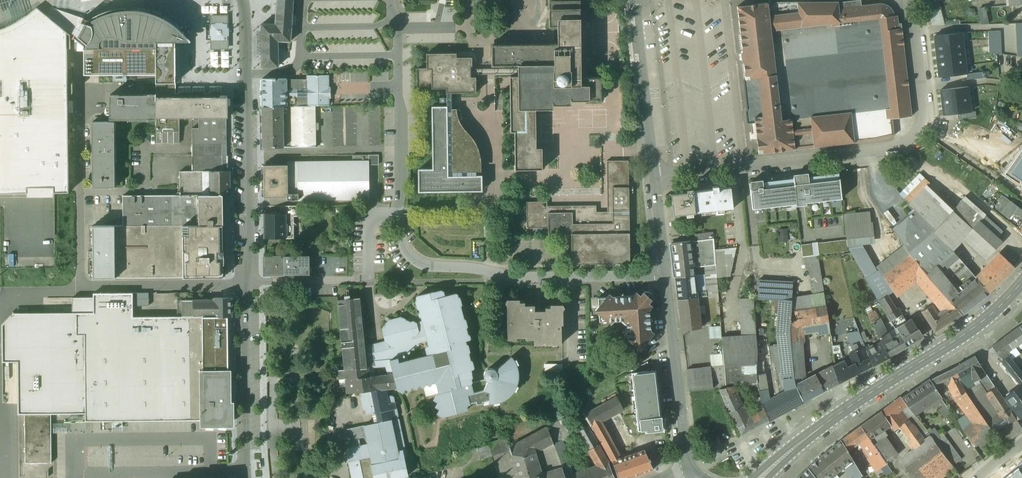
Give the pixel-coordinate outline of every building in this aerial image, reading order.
[(3,11),(2,12),(4,19),(6,26),(6,27),(26,16),(23,7),(21,0),(0,0),(3,11)] [(276,24),(262,24),(263,66),(279,66),(278,41),(291,41),(294,0),(278,0),(277,8),(276,24)] [(519,76),(510,76),(511,132),(514,132),(515,170),(543,170),(542,148),(537,148),(536,109),(554,109),(554,105),(572,105),(572,101),(602,100),(601,77),(586,77),(586,78),(582,78),(581,0),(549,0),(549,27),(557,26),(558,43),(491,44),(492,64),(492,66),(518,66),(518,68),(518,71),(519,74),(519,76)] [(944,25),(938,0),(927,5),(933,25),(944,25)] [(838,2),(778,1),(737,7),(742,50),(740,53),(741,61),(743,63),(749,110),(747,112),(748,121),(750,122),(751,134),(756,134),(758,153),(875,140),(894,136),(892,118),(912,116),(902,28),(899,29),(897,16),(894,15),(892,10),(889,6),(884,4),(879,3),(838,8),(838,2)] [(97,15),(88,20),(85,19),(85,18),(84,17),(84,18),(73,37),(73,38),(74,38),(74,37),(84,45),(84,48),(156,48),(157,48),(157,41),(176,41),(181,30),(177,26),(174,24),(169,20),(164,17),(163,17),(162,17),(162,18),(150,14),(150,12),(144,10),(137,9),(133,9),(127,9),(127,6),(126,6),(126,7),(115,8),(106,11),(97,15)] [(0,30),(0,193),(15,193),(15,188),(54,187),(54,192),(69,192),(67,32),(58,25),(53,20),(37,7),(26,16),(6,27),(0,30)] [(985,8),(979,9),(981,24),(989,24),(988,20),(986,11),(985,8)] [(66,12),(59,9),(56,15),(53,20),(58,25),(66,12)] [(84,18),(66,12),(58,25),(67,32),(73,37),(84,18)] [(227,16),(211,16),(211,29),(210,29),(210,36),(212,36),(212,49),(228,48),(227,36),(229,36),(229,28),(227,28),(227,16)] [(1000,31),(988,32),(989,53),(1001,54),(1000,31)] [(934,37),(935,45),(963,41),(962,33),(934,37)] [(176,41),(157,41),(157,48),(156,48),(156,74),(156,82),(176,82),(176,41)] [(935,45),(936,53),(964,50),(963,41),(935,45)] [(156,74),(156,48),(84,48),(84,75),(156,74)] [(936,53),(937,61),(965,58),(964,50),(936,53)] [(212,64),(230,65),(230,51),(212,51),(212,64)] [(457,58),(457,53),(427,53),(427,73),(417,73),(418,89),(446,88),(446,93),(452,93),(476,93),(476,77),(471,77),(471,71),(471,68),(471,66),(472,66),(472,63),(472,57),(457,58)] [(937,61),(938,69),(966,66),(965,58),(937,61)] [(938,69),(939,77),(967,74),(966,66),(938,69)] [(308,80),(287,80),(287,106),(316,105),(330,105),(330,98),(332,98),(331,86),(330,86),(329,75),(308,75),(308,80)] [(287,78),(263,78),(264,106),(283,106),(287,106),(287,80),(287,78)] [(176,82),(156,82),(156,95),(156,97),(176,97),(176,93),(176,82)] [(941,90),(941,98),(969,95),(968,87),(941,90)] [(452,93),(446,93),(446,97),(440,97),(440,102),(447,102),(447,106),(432,106),(433,168),(418,168),(419,192),(482,191),(482,175),(477,175),(477,164),(476,159),(475,154),(474,150),(472,145),(469,140),(460,130),(457,126),(454,120),(453,117),(452,109),(452,93)] [(144,98),(123,99),(123,95),(118,95),(110,95),(110,119),(129,119),(129,116),(133,116),(133,119),(140,119),(140,116),(150,116),(150,119),(156,119),(156,97),(156,95),(144,95),(144,98)] [(941,98),(942,107),(970,103),(969,95),(941,98)] [(176,97),(156,97),(156,117),(198,117),(221,117),(228,117),(228,97),(222,97),(176,97)] [(971,112),(970,103),(942,107),(943,115),(957,113),(971,112)] [(316,146),(316,105),(287,106),(283,106),(284,147),(316,146)] [(284,147),(283,106),(264,106),(264,147),(284,147)] [(180,117),(156,117),(156,119),(156,131),(180,131),(180,117)] [(221,117),(198,117),(198,127),(192,127),(192,144),(221,143),(221,117)] [(114,122),(92,122),(93,155),(115,154),(114,122)] [(180,131),(156,131),(157,143),(180,143),(180,131)] [(221,143),(192,144),(193,171),(200,171),(221,171),(221,143)] [(115,187),(115,154),(93,155),(93,187),(115,187)] [(353,161),(288,162),(288,165),(264,165),(265,197),(288,197),(288,199),(369,198),(369,165),(369,155),(353,155),(353,161)] [(379,165),(379,155),(369,155),(369,165),(379,165)] [(629,161),(607,161),(607,212),(596,212),(596,205),(548,206),(548,228),(549,236),(556,235),(571,235),(571,234),(630,233),(629,161)] [(221,171),(200,171),(200,194),(223,194),(230,194),(230,170),(221,171)] [(193,171),(180,171),(180,194),(200,194),(200,171),(193,171)] [(807,174),(793,176),(794,183),(796,204),(842,198),(839,178),(808,181),(807,174)] [(900,194),(909,204),(926,186),(928,184),(919,175),(900,194)] [(794,183),(762,187),(762,181),(757,182),(749,183),(752,209),(796,204),(794,183)] [(715,189),(693,191),(696,212),(733,208),(730,187),(719,189),(718,186),(715,186),(715,189)] [(933,231),(951,211),(926,186),(909,204),(915,211),(933,231)] [(690,192),(672,194),(674,214),(696,212),(693,188),(690,188),(690,192)] [(180,194),(151,195),(123,195),(124,225),(183,225),(223,224),(223,194),(200,194),(180,194)] [(996,209),(1000,212),(1009,201),(1002,195),(998,200),(1001,202),(996,209)] [(985,215),(964,197),(951,211),(973,229),(979,222),(985,215)] [(544,201),(526,202),(526,216),(531,216),(531,229),(548,228),(548,206),(544,206),(544,201)] [(1000,212),(1009,219),(1013,214),(1019,216),(1021,218),(1021,210),(1009,201),(1000,212)] [(933,231),(915,211),(893,229),(904,247),(910,255),(928,241),(936,235),(933,231)] [(973,229),(951,211),(933,231),(936,235),(952,250),(966,235),(973,229)] [(846,239),(847,246),(874,243),(869,212),(844,215),(846,239)] [(282,213),(265,213),(265,238),(294,237),(293,213),(282,213)] [(985,215),(979,222),(996,238),(1003,231),(985,215)] [(1001,242),(979,222),(973,229),(966,235),(989,255),(1001,242)] [(223,224),(183,225),(184,277),(223,276),(223,224)] [(124,225),(115,226),(115,278),(184,277),(183,225),(124,225)] [(115,226),(93,226),(93,267),(93,278),(115,278),(115,226)] [(788,229),(778,229),(778,240),(788,240),(788,229)] [(630,233),(571,234),(571,235),(572,264),(630,263),(630,233)] [(952,250),(936,235),(928,241),(910,255),(922,269),(927,274),(936,266),(953,251),(952,250)] [(702,239),(690,241),(694,267),(704,266),(716,265),(715,250),(713,238),(702,239)] [(846,239),(816,243),(818,255),(848,251),(847,246),(846,239)] [(690,241),(672,243),(675,269),(694,267),(690,241)] [(816,243),(801,245),(802,256),(818,255),(816,243)] [(848,247),(865,277),(872,274),(877,271),(864,245),(848,247)] [(736,247),(715,250),(716,265),(716,272),(717,277),(730,276),(736,247)] [(910,255),(904,247),(878,268),(879,269),(884,277),(910,255)] [(1005,249),(1000,254),(1012,265),(1018,256),(1011,251),(1009,253),(1005,249)] [(953,251),(936,266),(939,269),(944,265),(946,268),(959,258),(953,251)] [(1000,254),(986,268),(1000,281),(1014,267),(1012,265),(1000,254)] [(309,255),(284,256),(285,274),(309,273),(309,255)] [(806,268),(819,266),(818,255),(804,256),(806,268)] [(910,255),(884,277),(893,292),(913,276),(922,269),(910,255)] [(284,256),(265,256),(265,274),(285,274),(284,256)] [(980,275),(970,263),(966,266),(976,279),(980,275)] [(716,265),(704,266),(705,273),(716,272),(716,265)] [(824,292),(819,266),(808,268),(812,295),(824,292)] [(939,269),(936,266),(927,274),(936,284),(945,276),(939,269)] [(948,280),(939,288),(961,314),(988,293),(976,279),(966,266),(965,266),(948,280)] [(694,267),(675,269),(676,277),(695,275),(694,267)] [(1000,281),(986,268),(980,275),(976,279),(988,293),(1000,281)] [(877,271),(872,274),(885,296),(887,294),(888,295),(893,292),(884,277),(879,269),(877,271)] [(927,274),(922,269),(913,276),(924,290),(926,288),(945,308),(951,303),(939,288),(936,284),(927,274)] [(716,272),(705,273),(707,296),(718,295),(717,277),(716,272)] [(705,273),(695,275),(697,297),(707,296),(705,273)] [(885,296),(872,274),(865,277),(878,300),(885,296)] [(695,275),(676,277),(679,299),(697,297),(695,275)] [(945,276),(936,284),(939,288),(948,280),(945,276)] [(792,282),(759,280),(758,298),(780,300),(792,300),(792,282)] [(443,292),(442,291),(434,292),(433,291),(418,295),(417,298),(423,322),(428,340),(430,345),(428,346),(426,348),(428,355),(440,352),(447,378),(449,386),(451,387),(454,386),(456,388),(471,384),(471,383),(472,382),(470,375),(471,373),(468,361),(470,361),(465,341),(467,338),(466,335),(468,335),(457,294),(455,293),(444,296),(443,292)] [(639,295),(625,296),(622,299),(620,296),(612,296),(609,293),(605,297),(598,297),(599,321),(626,320),(627,332),(624,335),(640,349),(654,333),(651,330),(650,323),(647,320),(650,317),(649,304),(648,303),(651,299),(652,297),(652,295),(651,293),(649,292),(647,291),(645,291),(643,292),(640,296),(639,295)] [(791,307),(791,311),(826,306),(824,292),(812,295),(792,297),(792,300),(791,307)] [(92,318),(132,317),(132,294),(92,294),(92,316),(92,318)] [(885,296),(878,300),(886,314),(896,308),(888,295),(887,294),(885,296)] [(361,297),(337,299),(344,369),(345,378),(345,379),(370,376),(369,368),(367,347),(361,297)] [(697,297),(679,299),(682,329),(701,327),(697,297)] [(232,298),(215,298),(215,299),(215,316),(228,316),(232,316),(232,298)] [(742,336),(756,335),(754,298),(740,299),(742,336)] [(215,299),(186,300),(186,316),(204,316),(215,316),(215,299)] [(534,305),(518,305),(518,303),(519,303),(519,299),(507,299),(505,302),(507,305),(507,339),(512,339),(512,336),(516,336),(516,337),(526,337),(526,336),(530,336),(530,339),(534,339),(534,344),(538,344),(538,342),(557,341),(557,344),(561,344),(561,324),(563,324),(563,310),(564,307),(563,304),(550,304),(550,308),(552,308),(552,310),(534,310),(534,305)] [(945,308),(937,313),(945,324),(960,314),(951,303),(945,308)] [(945,324),(937,313),(932,304),(921,311),(934,331),(945,324)] [(791,307),(780,306),(779,330),(780,344),(784,379),(794,378),(791,342),(790,335),(790,329),(791,311),(791,307)] [(826,306),(791,311),(790,329),(794,328),(817,324),(829,322),(826,306)] [(896,308),(886,314),(890,320),(901,313),(898,307),(896,308)] [(3,362),(18,362),(19,414),(25,414),(52,414),(86,413),(86,369),(85,335),(77,335),(77,313),(14,313),(3,325),(3,362)] [(186,316),(132,317),(92,318),(92,316),(77,313),(77,335),(85,335),(86,369),(86,413),(86,434),(206,431),(205,419),(205,367),(204,316),(186,316)] [(901,313),(890,320),(894,328),(906,321),(901,313)] [(229,419),(228,316),(215,316),(204,316),(205,367),(205,419),(229,419)] [(401,318),(389,321),(389,322),(387,323),(386,325),(386,327),(385,327),(383,330),(386,342),(385,345),(379,346),(379,345),(377,344),(374,344),(373,346),(367,347),(369,368),(386,366),(388,374),(394,374),(390,360),(398,358),(399,363),(407,360),(406,356),(408,356),(410,353),(409,350),(413,349),(413,346),(418,345),(418,342),(427,340),(427,341),(428,340),(423,322),(416,324),(413,322),(410,323),(407,322),(406,322),(405,321),(403,319),(401,320),(401,318)] [(906,321),(894,328),(895,329),(897,328),(902,336),(907,345),(923,336),(918,328),(917,329),(911,318),(906,321)] [(879,319),(872,324),(878,337),(878,338),(886,333),(879,319)] [(829,322),(817,324),(818,333),(819,335),(830,333),(829,322)] [(817,324),(794,328),(795,335),(799,334),(799,341),(799,343),(804,342),(803,335),(818,333),(817,324)] [(1004,337),(1012,348),(1015,346),(1021,341),(1021,330),(1019,326),(1004,337)] [(794,328),(790,329),(790,335),(791,342),(799,341),(799,334),(795,335),(794,328)] [(862,339),(859,331),(856,332),(862,347),(865,346),(863,341),(862,339)] [(859,349),(862,347),(856,332),(845,333),(850,346),(857,343),(859,349)] [(886,333),(878,338),(880,342),(889,356),(907,345),(902,336),(893,341),(887,333),(886,333)] [(742,336),(722,337),(724,365),(733,364),(741,364),(757,362),(757,349),(756,335),(742,336)] [(1004,337),(992,346),(1000,357),(1001,357),(1012,348),(1004,337)] [(799,341),(791,342),(794,378),(803,377),(799,343),(799,341)] [(871,347),(869,345),(865,346),(873,365),(889,356),(880,342),(871,347)] [(775,396),(785,390),(780,344),(768,346),(773,388),(775,396)] [(853,351),(851,352),(856,364),(859,373),(873,365),(865,346),(862,347),(859,349),(853,351)] [(1012,348),(1001,357),(1003,359),(1008,355),(1012,352),(1013,353),(1017,349),(1015,346),(1012,348)] [(762,349),(757,349),(757,362),(757,383),(758,386),(760,396),(761,399),(762,403),(768,399),(762,349)] [(407,360),(399,363),(398,358),(390,360),(394,374),(398,388),(407,394),(412,385),(417,388),(419,384),(424,386),(426,382),(430,384),(433,380),(437,383),(440,393),(438,393),(435,399),(439,401),(436,406),(441,408),(438,413),(444,416),(467,409),(466,405),(467,402),(476,401),(477,405),(484,403),(483,401),(489,400),(489,402),(500,401),(509,396),(515,387),(518,377),(517,366),(511,357),(498,368),(499,369),(497,371),(497,372),(498,374),(498,375),(498,376),(497,378),(497,379),(496,380),(495,381),(494,381),(492,382),(491,382),(490,382),(488,381),(487,381),(486,380),(485,379),(471,383),(471,384),(456,388),(454,386),(451,387),(449,386),(447,378),(440,352),(428,355),(407,360)] [(1012,352),(1008,355),(1019,369),(1021,367),(1021,362),(1013,353),(1012,352)] [(1005,397),(1020,417),(1021,416),(1021,373),(1019,369),(1008,355),(1003,359),(1000,361),(1016,382),(1018,382),(1019,382),(1021,384),(1005,397)] [(975,356),(953,368),(959,379),(968,373),(974,382),(978,379),(986,373),(975,356)] [(844,360),(833,366),(839,383),(859,373),(856,364),(848,368),(844,360)] [(757,362),(741,364),(744,385),(757,383),(757,362)] [(735,386),(733,364),(724,365),(726,387),(731,386),(735,386)] [(724,365),(715,366),(718,387),(719,387),(726,387),(724,365)] [(386,366),(369,368),(370,376),(388,374),(386,366)] [(711,366),(687,369),(689,390),(713,388),(711,366)] [(833,366),(808,378),(816,395),(839,383),(833,366)] [(497,378),(498,375),(497,372),(496,370),(493,369),(491,368),(488,369),(486,370),(484,372),(484,375),(485,378),(486,380),(487,381),(488,381),(490,382),(491,382),(492,382),(494,381),(495,381),(496,380),(497,379),(497,378)] [(953,368),(929,380),(935,389),(949,382),(956,396),(966,391),(965,388),(959,379),(953,368)] [(641,371),(631,372),(637,421),(639,420),(639,425),(637,425),(638,430),(645,430),(645,432),(662,430),(662,431),(664,432),(666,417),(664,417),(664,418),(661,417),(656,369),(648,370),(641,371)] [(959,379),(965,388),(974,382),(968,373),(959,379)] [(986,373),(978,379),(984,388),(993,383),(986,373)] [(370,376),(345,379),(347,393),(361,391),(371,390),(389,389),(388,374),(370,376)] [(388,374),(389,389),(398,388),(394,374),(388,374)] [(794,378),(784,379),(785,390),(775,396),(784,411),(803,401),(796,385),(794,378)] [(808,378),(796,385),(803,401),(816,395),(808,378)] [(984,418),(987,422),(1000,413),(984,388),(978,379),(974,382),(965,388),(966,391),(984,418)] [(929,380),(902,398),(909,408),(913,414),(940,396),(935,389),(929,380)] [(1008,407),(993,383),(984,388),(1000,413),(1008,407)] [(726,387),(719,387),(723,397),(734,391),(731,386),(726,387)] [(389,389),(371,390),(376,413),(391,410),(392,409),(390,397),(388,390),(390,390),(389,389)] [(371,390),(361,391),(362,397),(360,397),(363,409),(367,408),(368,414),(376,413),(371,390)] [(734,391),(723,397),(729,412),(741,407),(734,391)] [(966,391),(956,396),(976,422),(984,418),(966,391)] [(616,396),(585,413),(593,426),(601,421),(623,409),(616,396)] [(784,411),(775,396),(768,399),(762,403),(764,407),(769,419),(784,411)] [(396,408),(393,397),(392,397),(390,397),(392,409),(391,410),(393,419),(399,418),(397,408),(396,408)] [(902,398),(901,397),(895,401),(901,409),(900,409),(903,414),(903,413),(905,410),(909,408),(902,398)] [(895,401),(882,411),(891,422),(893,425),(896,429),(900,425),(903,423),(902,422),(906,418),(903,414),(900,409),(901,409),(895,401)] [(943,407),(939,410),(944,417),(951,412),(945,405),(943,407)] [(764,407),(748,416),(743,406),(741,407),(729,412),(740,433),(769,419),(764,407)] [(987,422),(986,422),(993,433),(995,436),(1016,421),(1008,407),(1000,413),(987,422)] [(391,410),(376,413),(379,422),(391,420),(393,419),(391,410)] [(882,411),(881,410),(881,411),(889,424),(891,422),(882,411)] [(881,411),(861,425),(870,438),(879,431),(889,424),(881,411)] [(52,465),(52,414),(25,414),(25,465),(52,465)] [(565,417),(547,427),(553,443),(553,445),(561,441),(574,433),(565,417)] [(393,419),(391,420),(397,450),(402,449),(403,451),(405,448),(402,433),(399,431),(399,427),(400,425),(399,418),(393,419)] [(924,441),(906,418),(902,422),(903,423),(900,425),(916,447),(924,441)] [(976,422),(963,430),(975,445),(993,433),(986,422),(987,422),(984,418),(976,422)] [(364,425),(367,439),(368,444),(373,465),(371,465),(374,477),(396,477),(408,475),(403,451),(402,449),(397,450),(391,420),(379,422),(364,425)] [(601,421),(593,426),(611,458),(614,465),(617,464),(616,460),(619,459),(617,455),(619,454),(601,421)] [(364,425),(347,429),(344,433),(346,443),(347,443),(349,449),(349,448),(360,446),(359,438),(364,437),(367,439),(364,425)] [(861,425),(841,440),(847,450),(853,447),(853,446),(853,445),(854,446),(857,443),(859,442),(869,457),(878,451),(870,438),(861,425)] [(587,426),(579,431),(589,449),(598,444),(587,426)] [(547,427),(510,447),(510,449),(513,458),(513,459),(534,452),(553,443),(547,427)] [(934,428),(927,432),(930,436),(934,442),(940,437),(934,428)] [(896,453),(884,437),(879,431),(870,438),(878,451),(886,463),(895,457),(893,455),(896,453)] [(934,442),(952,466),(961,459),(944,435),(940,437),(934,442)] [(916,447),(903,457),(902,464),(913,477),(939,477),(943,475),(953,467),(952,466),(934,442),(930,436),(924,441),(916,447)] [(506,437),(488,443),(491,456),(510,449),(510,447),(506,437)] [(821,455),(835,472),(842,467),(852,458),(847,450),(841,440),(821,455)] [(571,467),(561,441),(553,445),(563,470),(571,467)] [(513,459),(513,458),(512,459),(518,477),(566,477),(563,470),(553,445),(553,443),(534,452),(513,459)] [(857,443),(854,446),(853,445),(853,446),(853,447),(857,452),(861,449),(857,443)] [(349,448),(349,449),(345,454),(346,458),(347,458),(347,462),(349,461),(352,477),(374,477),(371,465),(373,465),(368,444),(360,446),(349,448)] [(609,462),(598,444),(589,449),(588,450),(587,451),(590,455),(592,456),(597,464),(598,464),(599,466),(609,462)] [(488,445),(477,448),(480,459),(491,456),(488,445)] [(616,460),(617,464),(614,465),(618,477),(627,477),(653,469),(650,460),(651,460),(649,456),(648,457),(645,450),(619,459),(616,460)] [(878,451),(869,457),(877,467),(878,468),(886,463),(878,451)] [(821,455),(808,467),(817,477),(828,477),(831,476),(835,472),(821,455)] [(842,467),(844,470),(846,468),(851,477),(856,477),(858,477),(862,474),(861,473),(858,469),(852,458),(842,467)] [(587,470),(590,477),(615,477),(609,462),(599,466),(587,470)] [(573,475),(571,467),(563,470),(566,477),(590,477),(587,470),(573,475)] [(796,477),(817,477),(808,467),(796,477)] [(1007,477),(1017,477),(1015,475),(1019,471),(1018,470),(1007,477)]
